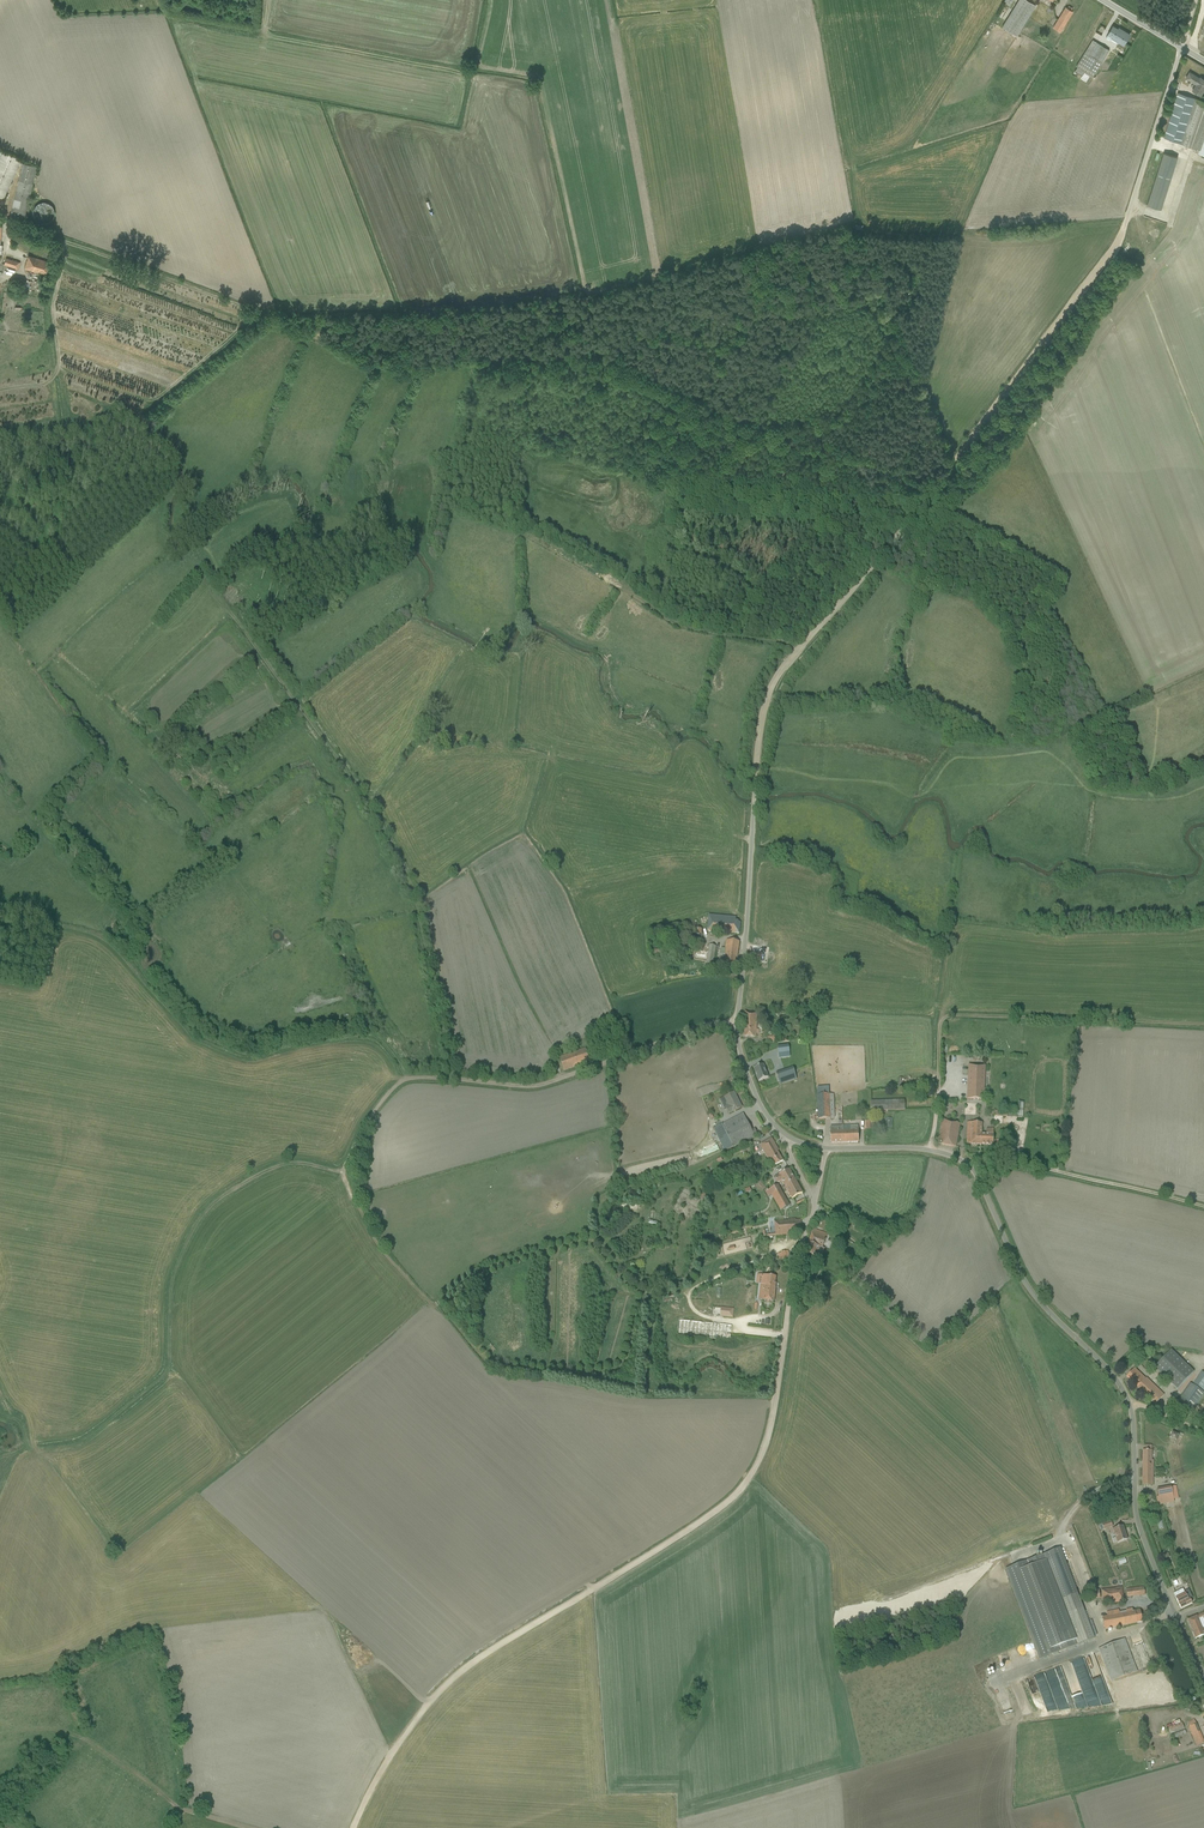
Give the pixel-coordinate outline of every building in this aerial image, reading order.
[(1002,26),(1017,36),(1036,5),(1028,0),(1018,0),(1002,26)] [(1078,8),(1069,3),(1059,19),(1052,15),(1050,25),(1063,33),(1078,8)] [(1107,36),(1124,46),(1132,33),(1115,23),(1107,36)] [(1093,76),(1109,50),(1092,39),(1076,66),(1074,70),(1082,75),(1084,72),(1093,76)] [(1203,90),(1203,78),(1191,70),(1186,78),(1196,84),(1192,90),(1201,95),(1203,90)] [(1176,93),(1163,136),(1196,146),(1195,151),(1203,154),(1203,101),(1176,93)] [(21,159),(1,150),(0,152),(0,196),(3,198),(21,159)] [(1165,153),(1148,204),(1163,209),(1180,158),(1165,153)] [(36,166),(23,163),(18,180),(32,183),(36,166)] [(32,183),(18,180),(10,215),(13,216),(12,220),(19,222),(20,218),(24,219),(32,183)] [(25,267),(24,269),(47,276),(48,274),(52,262),(28,255),(24,267),(25,267)] [(6,257),(4,265),(18,269),(20,262),(19,262),(19,261),(6,257)] [(713,933),(719,933),(725,934),(725,932),(734,933),(739,933),(740,923),(735,922),(736,917),(730,917),(709,915),(707,931),(713,931),(713,933)] [(722,948),(721,951),(725,952),(725,953),(737,955),(739,942),(727,940),(725,948),(722,948)] [(704,969),(705,969),(711,970),(712,963),(716,964),(718,948),(715,948),(716,946),(710,944),(709,945),(707,945),(706,952),(696,950),(694,960),(705,962),(704,969)] [(676,955),(675,955),(674,947),(667,948),(667,956),(669,956),(669,963),(676,962),(676,955)] [(721,951),(719,966),(721,966),(721,968),(731,970),(734,970),(735,957),(737,957),(737,955),(725,953),(725,952),(721,951)] [(753,960),(759,961),(761,961),(761,960),(763,960),(764,954),(754,952),(753,960)] [(701,970),(700,961),(688,962),(688,971),(701,970)] [(743,981),(743,1005),(754,1005),(754,982),(743,981)] [(743,1036),(749,1037),(756,1037),(758,1012),(745,1011),(743,1036)] [(789,1045),(777,1046),(778,1053),(790,1052),(789,1045)] [(559,1057),(562,1065),(564,1071),(576,1066),(576,1065),(589,1060),(589,1059),(586,1050),(580,1052),(579,1050),(559,1057)] [(986,1065),(968,1064),(967,1099),(984,1100),(986,1065)] [(754,1068),(759,1081),(768,1077),(763,1065),(754,1068)] [(793,1067),(778,1073),(776,1073),(780,1085),(797,1079),(793,1067)] [(817,1092),(817,1094),(818,1119),(834,1118),(833,1094),(824,1094),(824,1091),(817,1092)] [(734,1092),(729,1095),(720,1099),(724,1108),(726,1107),(729,1114),(742,1107),(740,1107),(737,1100),(738,1100),(734,1092)] [(860,1094),(843,1094),(843,1106),(854,1106),(854,1113),(860,1113),(860,1094)] [(871,1101),(871,1105),(871,1111),(905,1110),(905,1104),(905,1100),(871,1101)] [(743,1113),(713,1128),(724,1151),(758,1134),(755,1128),(752,1130),(743,1113)] [(954,1121),(948,1119),(942,1118),(938,1144),(956,1147),(960,1124),(954,1123),(954,1121)] [(981,1133),(981,1131),(982,1123),(967,1122),(967,1144),(993,1145),(994,1129),(986,1129),(986,1134),(981,1133)] [(830,1126),(831,1143),(858,1142),(858,1125),(850,1126),(851,1126),(830,1126)] [(760,1145),(766,1156),(771,1164),(773,1167),(783,1161),(777,1150),(778,1150),(772,1138),(760,1145)] [(750,1170),(747,1161),(733,1166),(736,1174),(750,1170)] [(734,1175),(733,1169),(724,1172),(726,1178),(734,1175)] [(789,1169),(784,1172),(774,1177),(777,1182),(782,1180),(792,1199),(802,1193),(789,1169)] [(778,1185),(765,1192),(768,1197),(771,1195),(781,1190),(778,1185)] [(781,1190),(771,1195),(780,1211),(790,1206),(781,1190)] [(833,1217),(831,1222),(836,1225),(839,1220),(833,1217)] [(786,1221),(774,1222),(775,1232),(775,1235),(786,1234),(795,1234),(801,1233),(801,1220),(795,1220),(795,1219),(792,1219),(789,1219),(789,1221),(786,1221)] [(804,1252),(810,1254),(819,1258),(821,1252),(817,1251),(819,1246),(823,1248),(827,1237),(813,1231),(804,1252)] [(776,1276),(762,1275),(761,1284),(759,1300),(774,1301),(776,1287),(775,1287),(775,1284),(776,1276)] [(801,1307),(805,1304),(798,1295),(797,1303),(801,1307)] [(721,1308),(720,1316),(733,1317),(734,1309),(721,1308)] [(732,1325),(679,1320),(677,1335),(730,1340),(732,1325)] [(1177,1389),(1194,1372),(1171,1350),(1154,1368),(1177,1389)] [(1134,1368),(1130,1372),(1126,1376),(1155,1404),(1164,1395),(1146,1378),(1145,1379),(1134,1368)] [(1193,1384),(1203,1391),(1203,1374),(1201,1372),(1193,1384)] [(1190,1383),(1176,1402),(1191,1413),(1203,1394),(1203,1393),(1203,1392),(1192,1385),(1190,1383)] [(1142,1486),(1148,1486),(1153,1486),(1154,1460),(1152,1460),(1152,1450),(1143,1450),(1142,1486)] [(1171,1487),(1163,1488),(1157,1489),(1159,1502),(1165,1501),(1166,1503),(1173,1502),(1173,1499),(1178,1498),(1176,1486),(1171,1487)] [(1146,1498),(1148,1500),(1151,1499),(1153,1496),(1153,1493),(1150,1492),(1147,1492),(1145,1495),(1146,1498)] [(1112,1526),(1111,1521),(1102,1524),(1103,1529),(1112,1526)] [(1127,1540),(1123,1526),(1113,1529),(1117,1543),(1127,1540)] [(1040,1659),(1095,1638),(1061,1548),(1006,1569),(1040,1659)] [(1103,1605),(1124,1602),(1122,1587),(1101,1590),(1103,1605)] [(1126,1589),(1127,1597),(1145,1595),(1144,1587),(1126,1589)] [(1099,1589),(1088,1591),(1089,1600),(1100,1598),(1099,1589)] [(1183,1589),(1179,1591),(1173,1593),(1181,1609),(1192,1603),(1190,1600),(1192,1599),(1189,1592),(1185,1593),(1183,1589)] [(1119,1610),(1113,1611),(1107,1612),(1108,1616),(1102,1617),(1105,1629),(1142,1622),(1140,1610),(1133,1611),(1132,1609),(1126,1610),(1127,1613),(1120,1614),(1119,1610)] [(1188,1619),(1188,1621),(1195,1639),(1196,1638),(1203,1635),(1203,1629),(1203,1628),(1203,1622),(1203,1619),(1203,1612),(1188,1619)] [(1125,1638),(1098,1648),(1111,1681),(1137,1671),(1125,1638)] [(1133,1647),(1139,1665),(1145,1663),(1139,1645),(1133,1647)] [(1057,1715),(1106,1699),(1090,1652),(1081,1655),(1091,1686),(1078,1691),(1072,1673),(1060,1677),(1057,1666),(1042,1671),(1057,1715)] [(1017,1656),(1019,1663),(1027,1661),(1025,1653),(1017,1656)] [(1030,1674),(1034,1686),(1041,1684),(1037,1672),(1030,1674)] [(1148,1714),(1153,1745),(1160,1744),(1158,1736),(1163,1735),(1162,1729),(1156,1730),(1153,1713),(1148,1714)] [(1185,1725),(1188,1731),(1190,1730),(1196,1746),(1203,1743),(1203,1742),(1194,1718),(1186,1722),(1187,1724),(1185,1725)] [(1184,1728),(1182,1722),(1168,1727),(1170,1734),(1184,1728)]
